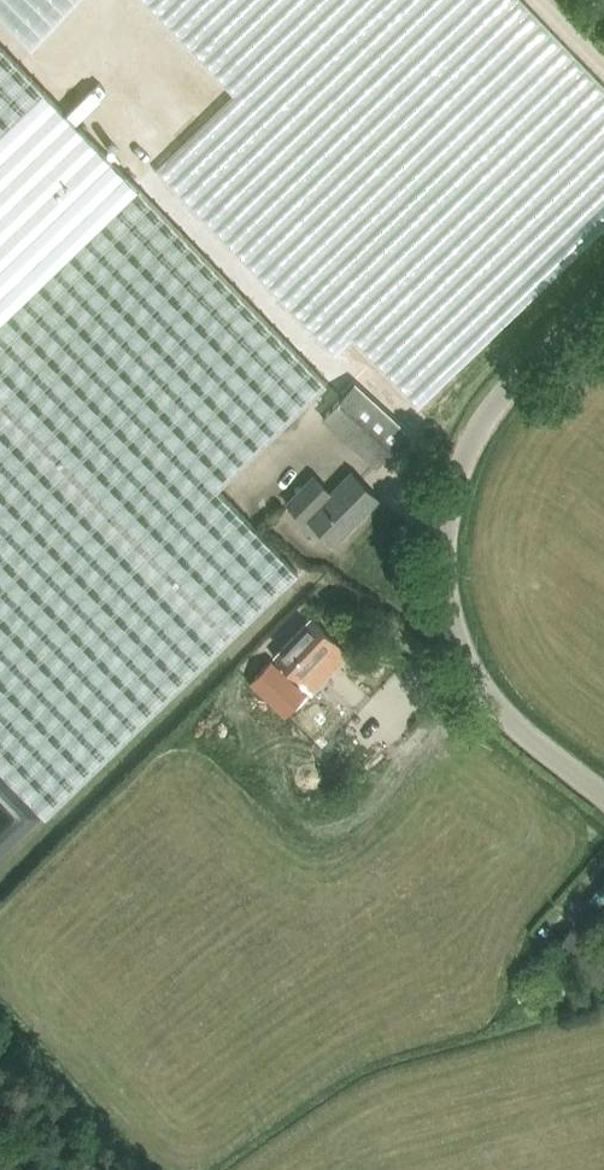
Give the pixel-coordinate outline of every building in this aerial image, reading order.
[(601,134),(603,136),(603,77),(581,50),(559,39),(531,90),(522,98),(514,112),(524,117),(534,109),(543,114),(556,102),(585,119),(591,126),(573,159),(601,134)] [(45,815),(252,615),(297,570),(217,488),(327,382),(323,378),(139,189),(112,160),(0,44),(0,768),(45,815)] [(510,124),(475,126),(477,157),(491,156),(492,172),(519,171),(519,151),(511,152),(510,124)] [(447,132),(280,313),(335,364),(356,383),(324,417),(344,436),(377,467),(409,431),(416,438),(583,256),(565,240),(447,132)] [(314,476),(288,503),(306,521),(308,518),(334,543),(378,498),(361,481),(352,472),(332,493),(314,476)] [(274,656),(299,681),(337,641),(312,617),(274,656)] [(306,694),(271,660),(250,682),(285,716),(306,694)] [(248,689),(222,717),(239,734),(257,750),(244,764),(260,779),(272,765),(270,764),(273,761),(297,736),(265,706),(248,689)] [(339,708),(318,730),(343,754),(364,732),(339,708)] [(578,914),(584,924),(603,914),(603,907),(601,902),(578,914)] [(527,1000),(543,1013),(547,1008),(578,972),(602,992),(603,991),(603,990),(603,954),(572,926),(554,948),(564,957),(532,995),(527,1000)]
